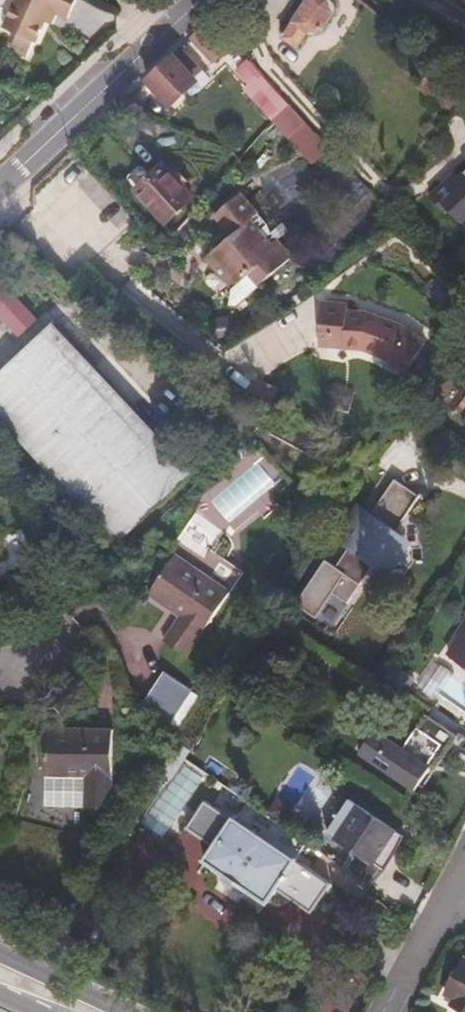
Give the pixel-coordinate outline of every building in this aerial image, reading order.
[(47,30),(52,18),(58,20),(69,25),(80,0),(11,0),(19,4),(5,37),(19,43),(13,59),(27,65),(34,50),(38,51),(47,30)] [(335,0),(308,0),(304,6),(308,10),(283,46),(298,55),(309,40),(318,44),(338,18),(338,11),(331,6),(335,0)] [(52,18),(47,30),(52,32),(58,20),(52,18)] [(235,43),(215,21),(196,39),(217,61),(235,43)] [(186,52),(184,50),(151,82),(171,104),(205,72),(210,67),(192,47),(186,52)] [(278,121),(291,108),(250,63),(242,71),(254,85),(249,89),(278,121)] [(421,92),(439,107),(458,86),(439,70),(421,92)] [(330,150),(291,108),(278,121),(283,126),(316,163),(330,150)] [(325,165),(351,195),(361,186),(335,156),(325,165)] [(154,208),(168,223),(180,213),(185,217),(191,212),(187,207),(196,198),(187,188),(177,177),(169,168),(165,163),(153,174),(147,168),(143,168),(132,177),(132,183),(141,193),(154,208)] [(177,177),(187,188),(194,183),(184,171),(177,177)] [(464,227),(464,176),(461,180),(449,191),(445,186),(432,198),(446,214),(449,210),(464,227)] [(457,176),(445,186),(449,191),(461,180),(457,176)] [(248,215),(253,203),(243,193),(240,196),(243,199),(245,214),(248,215)] [(263,214),(253,203),(248,215),(245,214),(243,199),(240,196),(219,216),(237,236),(215,258),(228,272),(225,278),(236,292),(253,277),(264,287),(296,257),(280,241),(277,243),(256,221),(263,214)] [(162,228),(168,223),(154,208),(149,213),(162,228)] [(245,305),(264,287),(253,277),(236,292),(234,308),(245,305)] [(25,338),(47,319),(28,298),(21,304),(0,280),(0,310),(25,338)] [(350,310),(325,307),(322,337),(347,340),(346,352),(371,353),(386,361),(408,376),(428,349),(399,329),(368,318),(350,317),(350,310)] [(191,478),(56,333),(0,384),(0,417),(118,545),(191,478)] [(347,340),(322,337),(321,348),(346,352),(347,340)] [(396,487),(369,526),(360,520),(364,515),(363,514),(359,519),(343,544),(339,549),(340,550),(343,545),(352,551),(336,576),(361,592),(378,568),(385,573),(402,548),(395,543),(421,503),(396,487)] [(0,544),(0,607),(9,606),(0,544)] [(234,601),(216,588),(179,562),(152,599),(182,623),(165,646),(187,662),(234,601)] [(230,570),(216,588),(234,601),(247,582),(230,570)] [(450,664),(464,674),(464,641),(450,664)] [(377,737),(362,760),(417,796),(422,789),(433,773),(430,771),(441,754),(448,758),(459,742),(427,720),(404,754),(377,737)] [(120,812),(115,735),(49,738),(51,784),(90,783),(92,813),(120,812)] [(192,756),(181,750),(174,759),(185,766),(192,756)] [(185,766),(174,759),(172,761),(162,777),(172,784),(185,766)] [(300,864),(310,849),(245,806),(235,821),(207,804),(191,830),(218,849),(200,875),(263,920),(280,893),(317,917),(334,888),(300,864)] [(396,860),(405,843),(353,807),(345,819),(341,816),(337,821),(342,824),(331,838),(356,856),(342,875),(367,896),(386,875),(396,860)] [(449,999),(457,1004),(455,1010),(459,1011),(464,1011),(464,966),(449,999)]
